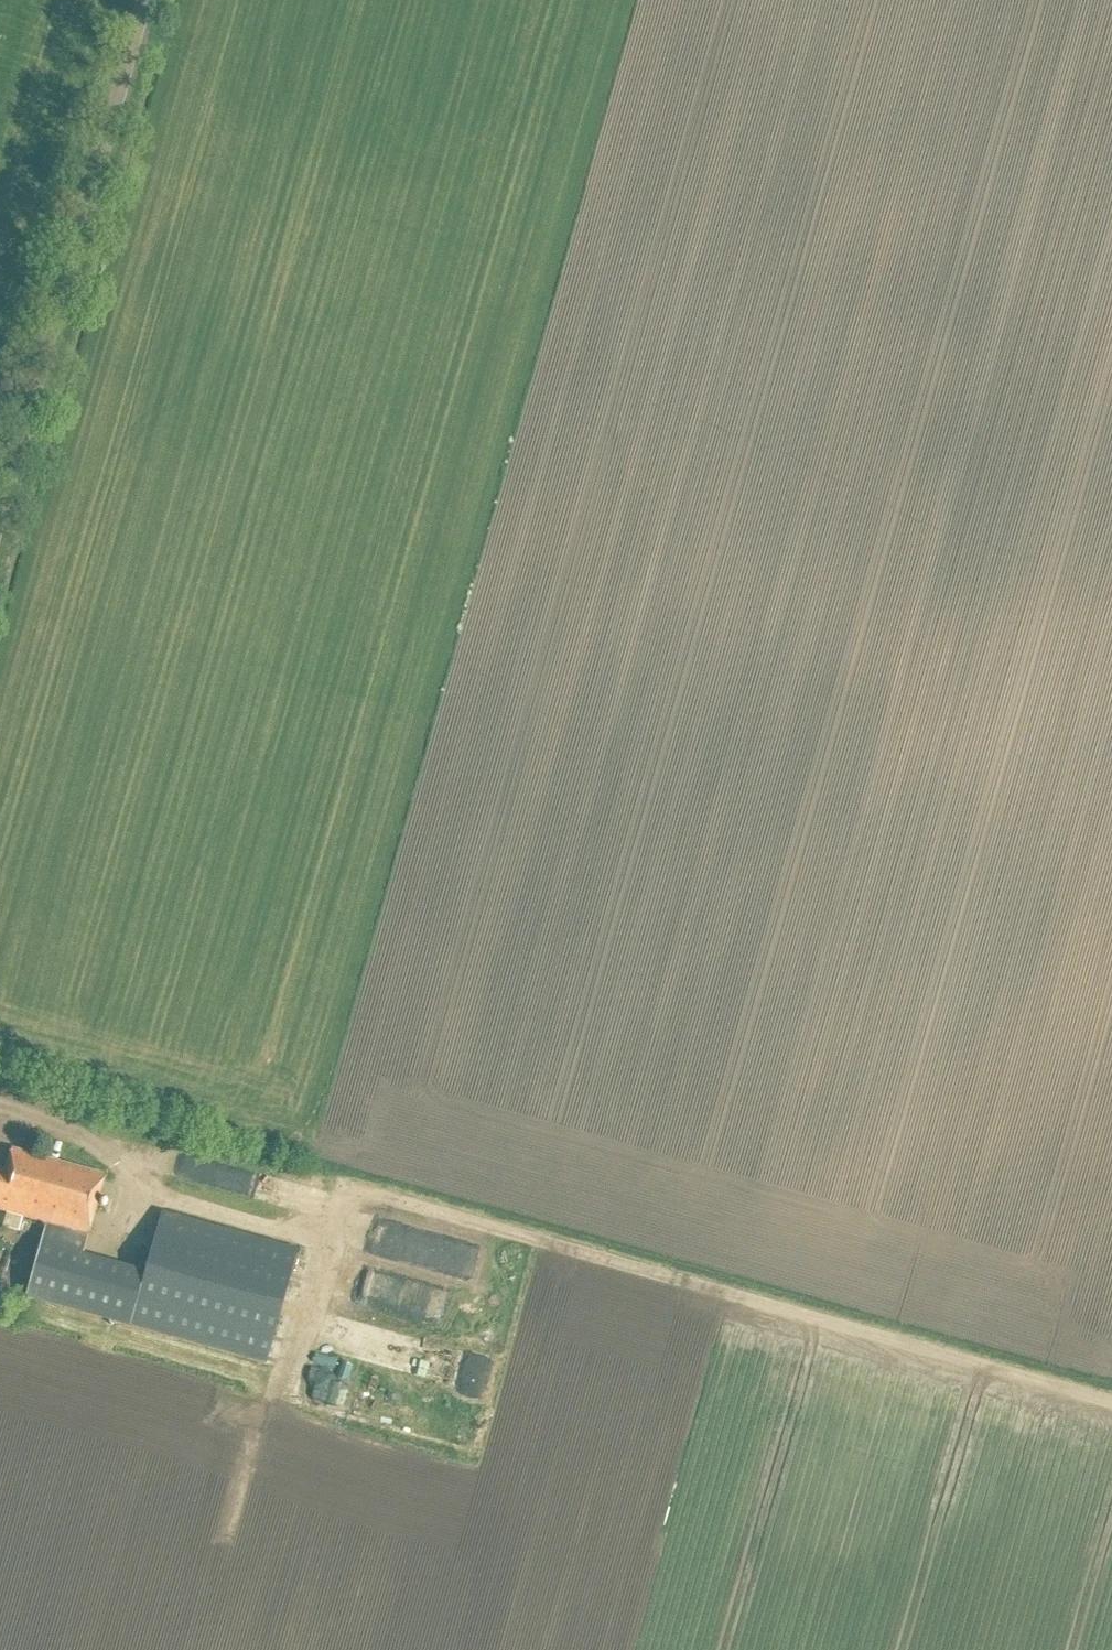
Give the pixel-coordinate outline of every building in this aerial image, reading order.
[(23,1217),(89,1236),(104,1177),(11,1151),(4,1173),(0,1172),(0,1211),(23,1217)] [(265,1365),(297,1252),(162,1214),(145,1274),(83,1257),(88,1240),(45,1228),(25,1297),(265,1365)] [(411,1230),(405,1262),(470,1273),(476,1241),(411,1230)] [(484,1398),(497,1359),(472,1350),(458,1389),(484,1398)]
